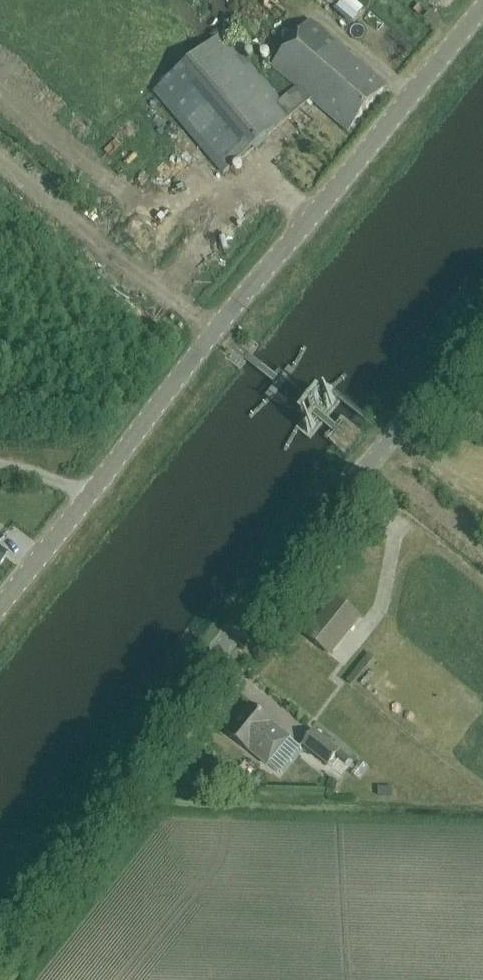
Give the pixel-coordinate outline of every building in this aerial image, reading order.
[(387,87),(311,22),(271,68),(296,89),(281,101),(224,33),(153,92),(223,174),(288,119),(287,118),(309,100),(347,133),(387,87)] [(184,257),(197,269),(205,260),(192,248),(184,257)] [(289,363),(263,395),(269,400),(295,368),(289,363)] [(325,388),(295,426),(310,438),(342,397),(328,386),(325,388)] [(357,618),(332,598),(301,636),(327,656),(357,618)] [(270,721),(249,705),(227,733),(247,749),(266,764),(288,736),(269,721),(270,721)] [(339,751),(312,730),(300,745),(326,767),(339,751)]
